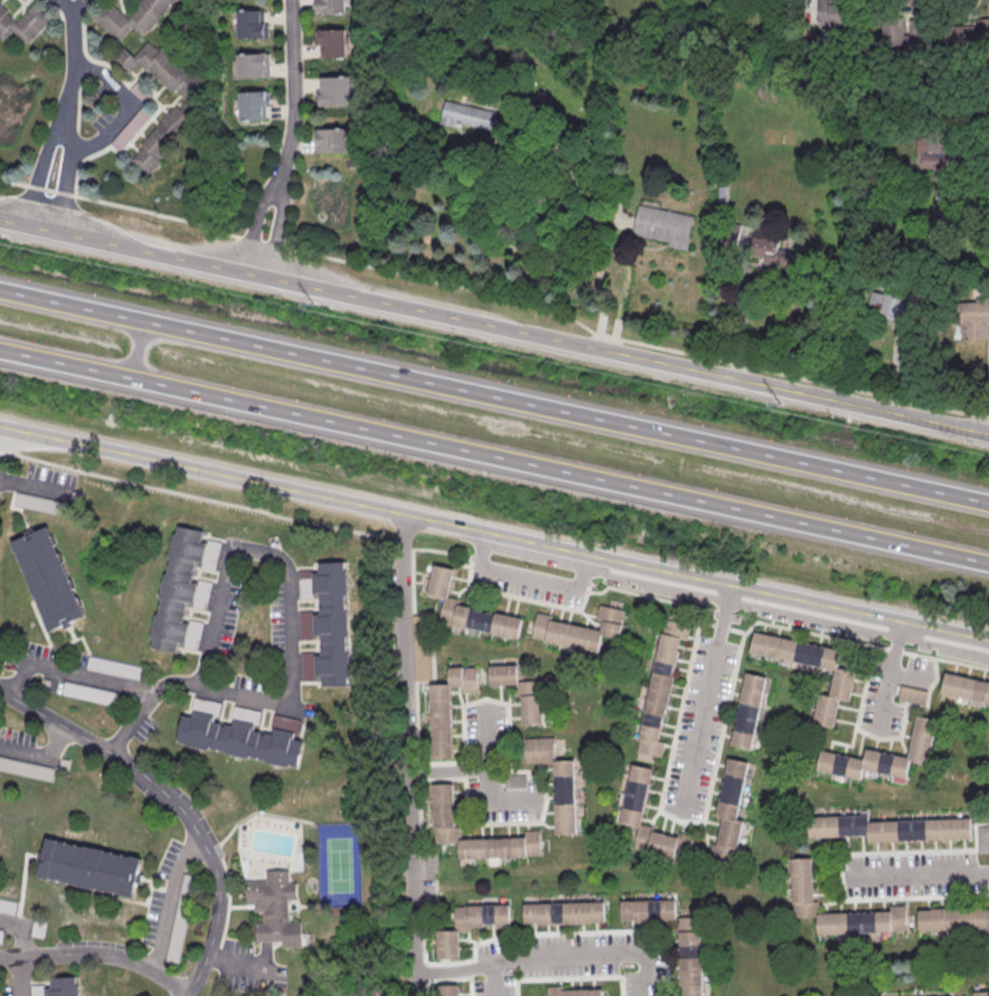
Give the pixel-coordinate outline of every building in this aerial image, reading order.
[(127,17),(112,3),(105,7),(96,18),(103,28),(117,41),(123,37),(133,26),(143,35),(150,30),(176,0),(142,0),(127,17)] [(314,13),(347,13),(347,0),(314,0),(314,13)] [(816,25),(852,25),(852,4),(845,4),(845,0),(816,0),(816,25)] [(4,41),(14,31),(27,45),(51,20),(35,4),(18,20),(0,2),(0,37),(4,41)] [(268,9),(238,9),(238,38),(268,38),(268,9)] [(347,29),(315,29),(315,50),(318,50),(318,57),(347,57),(347,29)] [(200,110),(191,103),(206,82),(148,39),(136,56),(123,46),(113,60),(131,73),(138,63),(182,96),(133,162),(151,175),(200,110)] [(238,53),(238,78),(271,78),(271,53),(238,53)] [(318,104),(351,104),(351,77),(318,77),(318,104)] [(239,91),(239,120),(269,120),(269,91),(239,91)] [(499,110),(444,101),(441,123),(495,132),(499,110)] [(347,128),(315,128),(315,153),(347,153),(347,128)] [(922,168),(956,168),(956,148),(948,148),(948,137),(929,137),(929,150),(922,150),(922,168)] [(694,215),(637,203),(631,234),(669,241),(668,246),(687,250),(694,215)] [(766,258),(765,265),(800,272),(803,253),(779,248),(781,235),(741,226),(736,251),(766,258)] [(868,315),(911,324),(916,299),(873,290),(868,315)] [(959,339),(988,339),(988,300),(959,300),(959,339)] [(17,493),(68,504),(65,517),(14,506),(17,493)] [(175,536),(172,535),(167,559),(170,560),(167,575),(164,575),(159,599),(162,600),(159,617),(156,616),(152,640),(153,641),(152,649),(177,654),(179,644),(185,645),(189,624),(184,623),(187,603),(194,605),(198,584),(192,583),(196,563),(201,564),(205,544),(200,542),(202,532),(177,527),(175,536)] [(11,544),(48,528),(87,618),(49,634),(11,544)] [(345,678),(349,678),(348,653),(346,653),(345,637),(348,637),(347,612),(345,612),(344,596),(347,596),(346,571),(344,571),(344,563),(318,563),(318,574),(312,574),(312,594),(318,594),(319,615),(312,615),(313,636),(319,636),(320,656),(314,656),(314,677),(320,677),(320,687),(346,687),(345,678)] [(432,565),(452,570),(446,597),(458,600),(457,605),(470,608),(469,611),(494,616),(495,614),(521,620),(517,640),(451,626),(452,624),(437,621),(442,599),(425,595),(432,565)] [(623,611),(617,639),(600,635),(596,653),(531,639),(536,613),(551,616),(550,621),(599,631),(601,622),(595,621),(598,606),(623,611)] [(664,620),(634,759),(650,762),(652,756),(660,757),(663,743),(657,742),(662,717),(664,718),(673,677),(671,676),(673,665),(675,666),(678,651),(677,651),(679,638),(686,640),(689,625),(664,620)] [(753,633),(840,652),(836,669),(855,673),(848,702),(839,700),(832,730),(811,725),(818,694),(828,697),(834,671),(749,653),(753,633)] [(88,656),(141,668),(138,682),(85,670),(88,656)] [(488,667),(516,666),(516,682),(540,681),(541,726),(521,726),(520,697),(515,698),(515,686),(489,687),(488,667)] [(429,686),(431,760),(451,759),(449,688),(461,688),(461,694),(476,694),(475,668),(448,669),(448,685),(429,686)] [(765,678),(750,750),(730,746),(745,673),(765,678)] [(944,674),(988,683),(988,705),(940,694),(944,674)] [(63,681),(117,693),(114,707),(60,695),(63,681)] [(900,687),(926,693),(923,706),(897,700),(900,687)] [(185,743),(184,746),(209,751),(209,749),(225,752),(224,754),(249,760),(249,757),(266,761),(265,763),(289,768),(290,767),(298,768),(303,743),(293,741),(294,735),(274,730),(273,736),(253,732),(254,725),(234,721),(233,727),(213,723),(214,717),(194,712),(192,718),(182,716),(177,741),(185,743)] [(916,716),(906,759),(865,750),(863,761),(820,751),(816,771),(860,781),(862,770),(905,780),(909,762),(927,766),(937,721),(916,716)] [(524,739),(553,738),(554,761),(572,761),(575,835),(554,835),(552,763),(525,764),(524,739)] [(50,782),(0,771),(0,758),(53,769),(50,782)] [(747,763),(735,820),(741,822),(735,851),(733,850),(730,864),(706,859),(709,844),(715,845),(720,819),(714,818),(727,759),(747,763)] [(651,770),(639,825),(652,828),(651,832),(677,838),(673,858),(632,849),(636,828),(618,824),(631,765),(651,770)] [(504,775),(524,774),(524,780),(525,790),(504,790),(504,775)] [(432,785),(434,844),(457,844),(457,860),(539,858),(538,830),(523,831),(523,838),(458,840),(458,828),(454,828),(452,784),(432,785)] [(808,818),(867,816),(867,823),(970,819),(970,840),(866,844),(866,837),(808,839),(808,818)] [(975,827),(988,826),(988,854),(975,854),(975,827)] [(46,840),(141,860),(133,899),(37,879),(46,840)] [(790,860),(792,918),(816,917),(817,936),(904,932),(903,906),(888,907),(888,912),(818,915),(817,902),(812,902),(810,859),(790,860)] [(268,872),(291,870),(291,884),(297,884),(298,901),(290,901),(291,922),(303,922),(305,948),(284,949),(284,942),(258,943),(257,923),(266,923),(266,911),(256,912),(256,904),(249,905),(248,882),(268,881),(268,872)] [(13,916),(0,913),(0,900),(16,904),(13,916)] [(698,918),(700,995),(682,995),(682,986),(679,986),(678,936),(673,936),(673,922),(660,922),(660,920),(649,921),(649,923),(634,924),(634,922),(621,922),(620,902),(674,901),(675,919),(698,918)] [(523,905),(604,902),(604,924),(536,926),(536,924),(524,924),(523,905)] [(453,906),(509,905),(509,926),(469,928),(469,932),(458,932),(459,959),(437,960),(436,931),(454,930),(453,906)] [(918,932),(988,930),(988,911),(984,911),(984,908),(930,910),(930,911),(917,911),(918,932)] [(78,986),(78,995),(43,995),(43,990),(49,990),(49,979),(74,978),(75,987),(78,986)] [(440,995),(460,995),(460,986),(440,987),(440,995)] [(602,989),(602,995),(546,995),(546,987),(561,986),(562,991),(602,989)]
